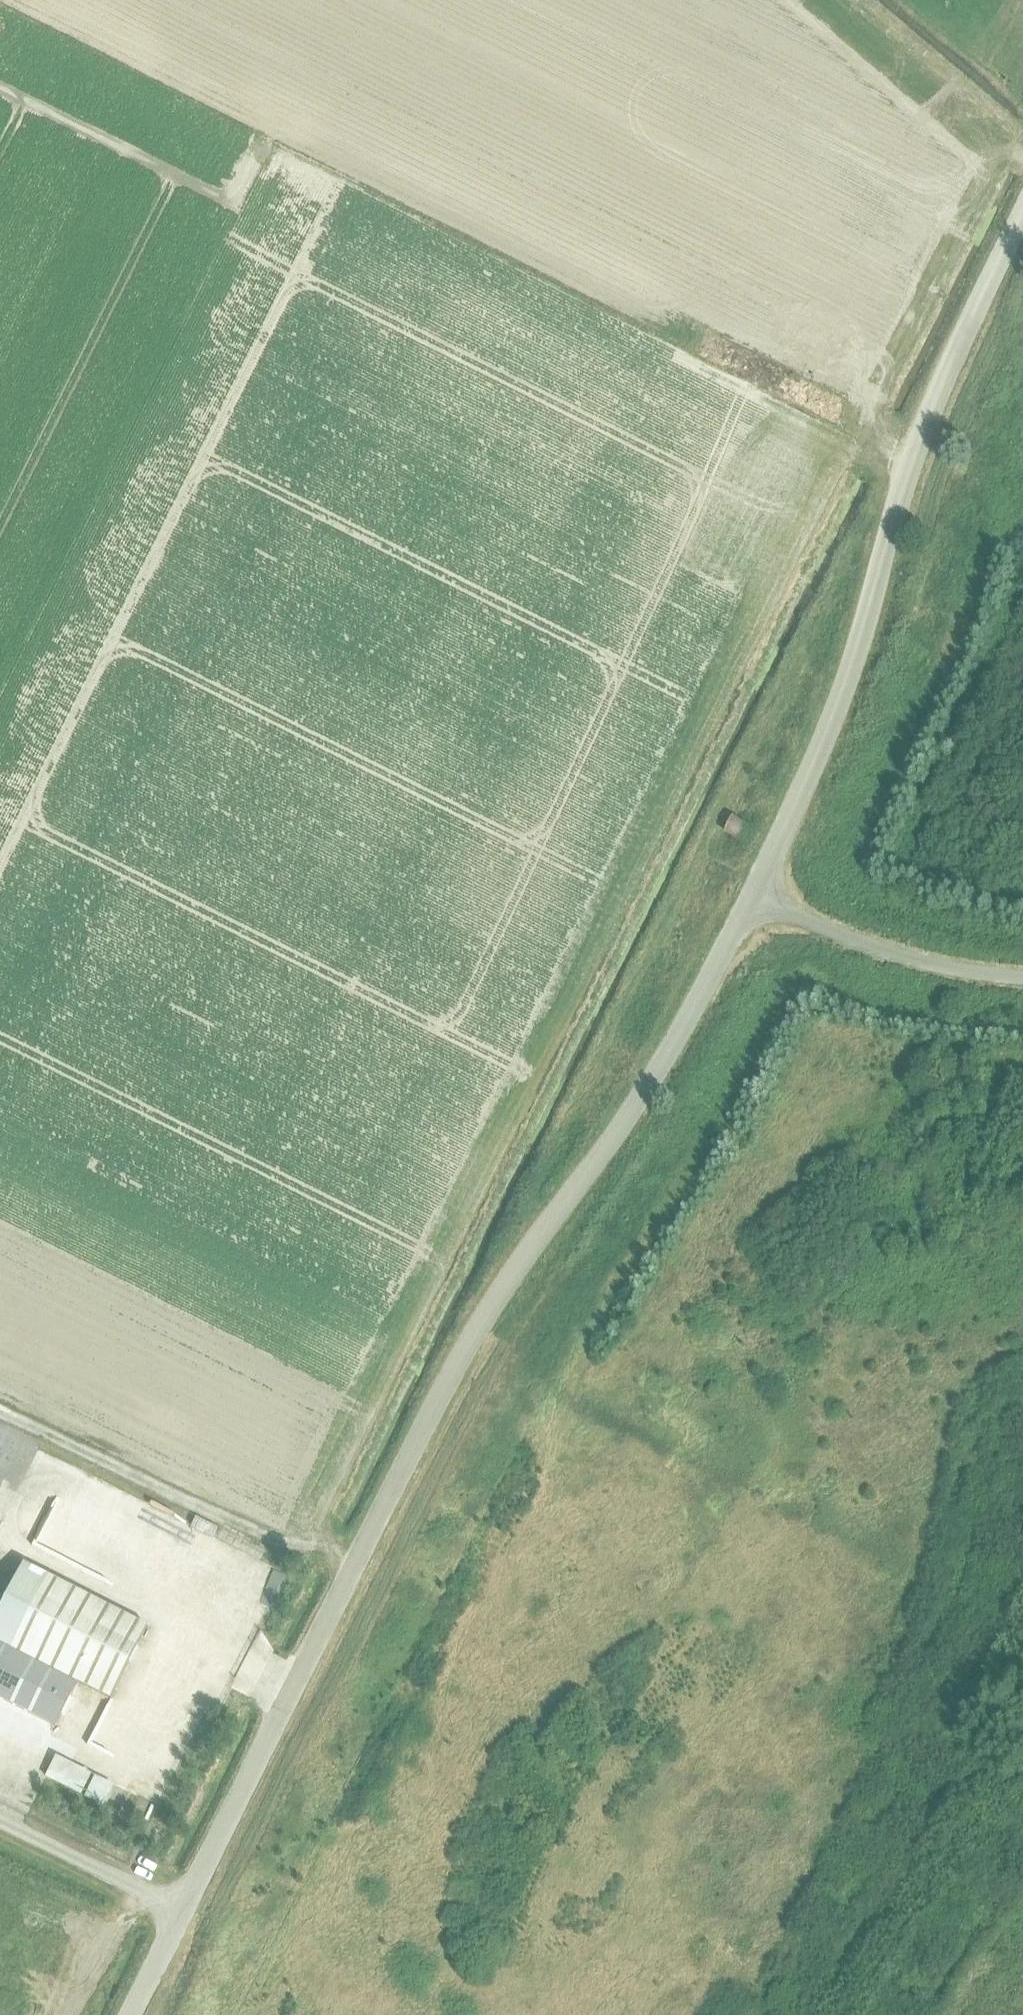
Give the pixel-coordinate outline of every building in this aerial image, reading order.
[(727,832),(737,837),(743,824),(733,819),(727,832)] [(10,1738),(14,1729),(20,1732),(15,1741),(37,1752),(48,1731),(50,1726),(54,1728),(63,1710),(78,1682),(110,1698),(147,1627),(23,1564),(0,1608),(0,1733),(10,1738)] [(179,1719),(191,1722),(196,1704),(184,1701),(179,1719)] [(174,1780),(192,1728),(179,1724),(162,1775),(174,1780)] [(53,1769),(91,1783),(98,1765),(60,1750),(53,1769)]
